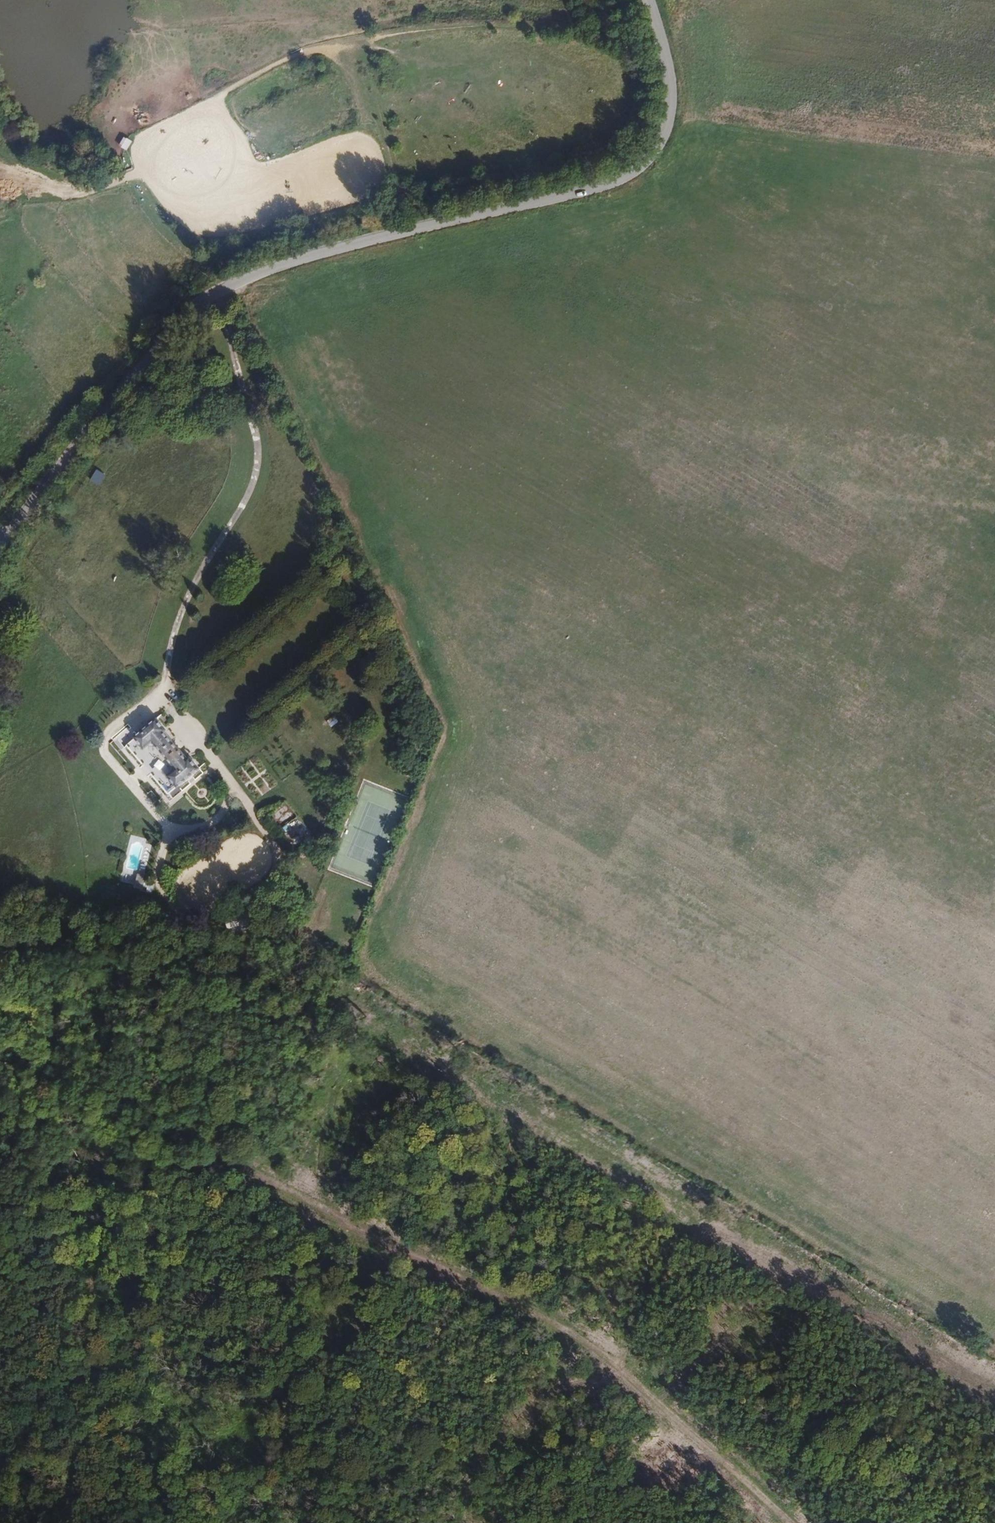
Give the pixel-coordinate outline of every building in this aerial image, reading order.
[(128,150),(132,140),(123,136),(119,146),(128,150)] [(178,788),(200,769),(190,756),(188,758),(167,733),(167,730),(158,718),(136,737),(146,749),(154,743),(176,769),(168,776),(178,788)] [(293,847),(310,835),(297,816),(280,828),(293,847)] [(152,890),(153,886),(145,885),(145,875),(136,874),(135,889),(152,890)] [(145,880),(143,891),(151,892),(153,881),(145,880)]
